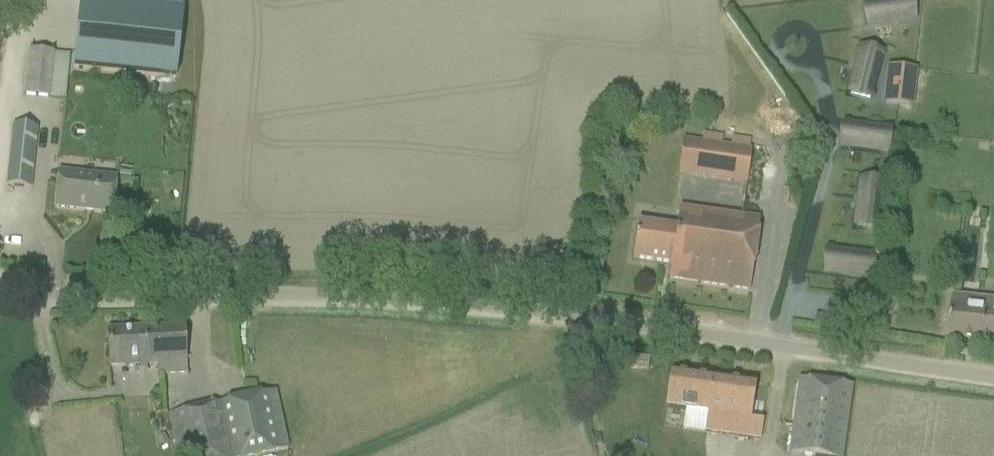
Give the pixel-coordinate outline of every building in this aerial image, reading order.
[(864,2),(867,25),(914,19),(912,0),(878,0),(864,2)] [(80,2),(73,69),(170,80),(178,12),(80,2)] [(882,53),(859,47),(848,94),(871,99),(882,53)] [(48,99),(48,98),(52,55),(52,52),(26,49),(22,95),(48,99)] [(67,76),(68,56),(52,55),(50,75),(67,76)] [(883,105),(915,106),(917,69),(885,67),(883,105)] [(890,129),(843,123),(840,146),(887,152),(890,129)] [(28,189),(35,128),(12,124),(5,186),(28,189)] [(750,149),(749,149),(750,141),(731,139),(730,146),(681,139),(676,173),(746,183),(750,149)] [(111,214),(113,194),(114,180),(57,174),(53,208),(111,214)] [(883,182),(859,179),(854,227),(877,229),(883,182)] [(748,292),(758,220),(678,208),(675,229),(636,224),(631,259),(670,265),(667,280),(748,292)] [(874,255),(827,249),(824,272),(871,279),(874,255)] [(953,295),(948,340),(993,346),(993,299),(953,295)] [(824,318),(814,316),(813,326),(822,327),(824,318)] [(142,367),(142,368),(155,368),(156,376),(185,375),(183,328),(107,331),(108,368),(142,367)] [(746,423),(749,405),(752,385),(671,373),(663,424),(757,437),(759,424),(746,423)] [(850,386),(798,379),(788,453),(810,455),(840,455),(850,386)] [(171,434),(176,455),(259,455),(286,450),(274,391),(167,414),(171,434)] [(164,434),(154,440),(158,446),(168,441),(164,434)]
